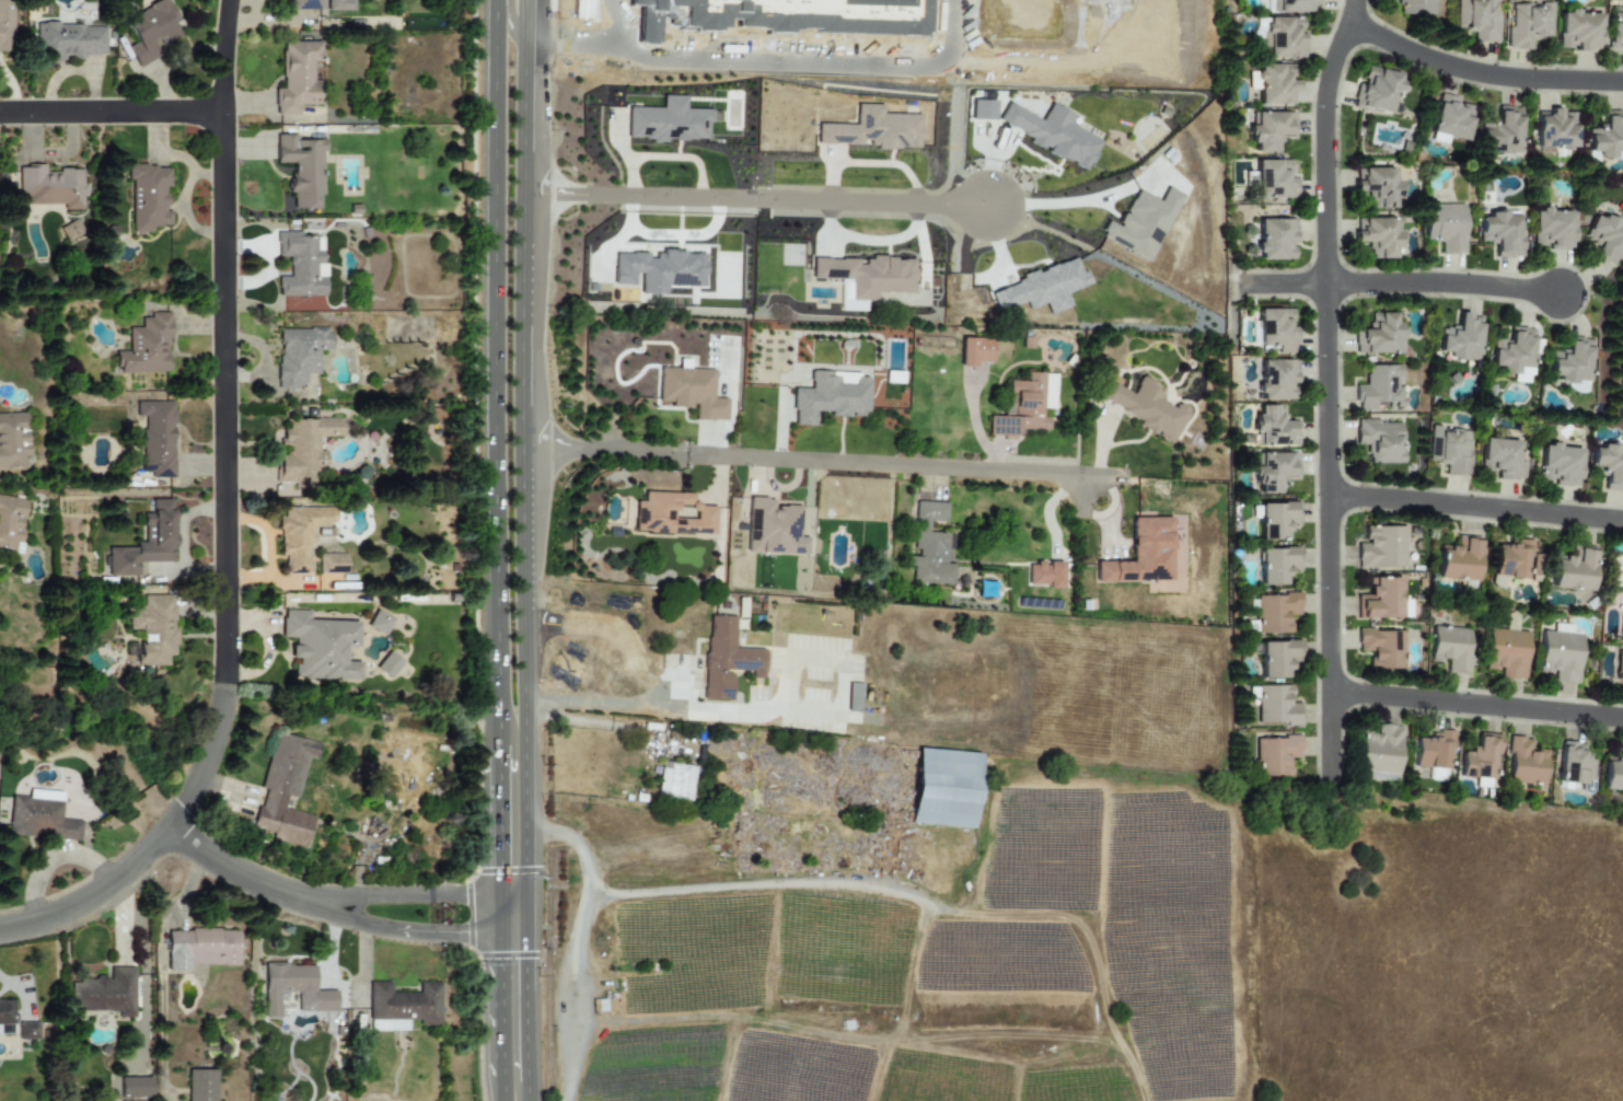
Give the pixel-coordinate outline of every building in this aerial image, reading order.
[(12,50),(13,0),(0,0),(0,50),(12,50)] [(183,39),(176,27),(182,25),(168,0),(160,0),(124,20),(136,43),(127,48),(136,65),(183,39)] [(288,10),(325,10),(325,11),(353,11),(353,0),(288,0),(288,10)] [(1317,0),(1272,0),(1272,13),(1317,13),(1317,0)] [(1396,2),(1395,14),(1435,14),(1435,0),(1384,0),(1384,2),(1396,2)] [(1498,0),(1454,0),(1454,31),(1475,31),(1475,43),(1497,43),(1498,0)] [(1506,50),(1527,50),(1527,38),(1551,38),(1551,2),(1506,2),(1506,50)] [(1606,8),(1606,52),(1622,52),(1622,8),(1606,8)] [(1598,51),(1598,9),(1556,9),(1556,51),(1598,51)] [(1262,58),(1306,58),(1306,16),(1262,16),(1262,58)] [(105,24),(35,25),(35,59),(105,58),(105,24)] [(320,105),(320,81),(312,81),(312,62),(321,62),(321,42),(281,42),(281,89),(275,89),(275,115),(297,115),(297,105),(320,105)] [(1260,105),(1296,105),(1296,74),(1286,74),(1286,63),(1257,63),(1257,74),(1248,74),(1248,93),(1260,93),(1260,105)] [(1401,73),(1361,65),(1352,107),(1392,116),(1401,73)] [(627,140),(665,141),(665,140),(707,141),(707,122),(711,122),(711,110),(685,110),(685,96),(662,96),(662,108),(628,108),(627,140)] [(1473,107),(1437,97),(1428,134),(1464,142),(1473,107)] [(994,101),(971,100),(970,120),(994,121),(994,101)] [(1101,141),(1068,124),(1072,115),(1049,104),(1041,121),(1006,103),(996,123),(1046,148),(1045,152),(1086,172),(1101,141)] [(817,144),(867,145),(867,148),(918,149),(919,115),(881,115),(881,105),(856,104),(855,125),(817,124),(817,144)] [(1480,124),(1479,141),(1487,141),(1487,152),(1519,153),(1521,106),(1492,105),(1491,124),(1480,124)] [(1576,108),(1535,108),(1534,153),(1576,153),(1576,108)] [(1604,111),(1604,129),(1588,129),(1588,152),(1597,152),(1597,158),(1614,158),(1614,152),(1622,152),(1622,111),(1604,111)] [(1283,152),(1283,139),(1295,139),(1295,113),(1256,112),(1256,121),(1249,121),(1248,151),(1283,152)] [(275,163),(290,163),(290,193),(292,193),(292,208),(318,208),(318,196),(322,196),(322,150),(325,150),(325,139),(295,139),(295,135),(275,135),(275,163)] [(1255,197),(1295,197),(1295,160),(1255,160),(1255,197)] [(18,165),(19,198),(26,198),(26,205),(63,204),(63,210),(83,209),(82,170),(44,171),(44,165),(18,165)] [(126,165),(127,179),(130,179),(130,232),(151,232),(151,225),(170,225),(170,211),(165,212),(165,188),(169,188),(169,165),(126,165)] [(1399,208),(1400,176),(1394,176),(1394,167),(1363,167),(1363,177),(1353,177),(1353,195),(1367,196),(1367,207),(1399,208)] [(1181,195),(1166,188),(1159,202),(1135,190),(1118,227),(1107,221),(1099,238),(1149,262),(1181,195)] [(1464,204),(1424,204),(1424,242),(1436,242),(1436,254),(1464,254),(1464,204)] [(1572,208),(1531,208),(1531,250),(1572,250),(1572,208)] [(1521,256),(1521,209),(1479,210),(1479,243),(1491,243),(1491,257),(1521,256)] [(1584,240),(1598,245),(1593,259),(1615,267),(1622,248),(1622,223),(1604,216),(1602,220),(1593,216),(1584,240)] [(1366,259),(1401,258),(1401,217),(1364,218),(1364,229),(1353,229),(1354,246),(1366,246),(1366,259)] [(1296,219),(1253,219),(1253,259),(1296,259),(1296,219)] [(324,236),(298,236),(298,232),(276,232),(276,256),(289,256),(289,277),(278,277),(277,297),(324,297),(324,236)] [(614,253),(613,285),(633,285),(633,274),(640,274),(640,295),(665,296),(666,288),(704,289),(705,253),(657,252),(657,259),(647,259),(647,254),(614,253)] [(812,259),(812,279),(840,280),(839,310),(854,311),(854,301),(875,301),(875,293),(913,293),(914,259),(865,258),(864,265),(857,265),(857,260),(812,259)] [(990,290),(998,312),(1025,302),(1028,310),(1045,304),(1049,315),(1070,307),(1065,293),(1087,285),(1077,258),(990,290)] [(1296,354),(1296,309),(1254,309),(1254,343),(1267,343),(1267,354),(1296,354)] [(169,312),(149,313),(150,317),(140,317),(141,327),(127,327),(128,351),(116,351),(116,373),(170,372),(169,312)] [(1403,354),(1402,321),(1392,321),(1392,312),(1372,312),(1373,321),(1366,321),(1366,333),(1354,333),(1355,355),(1403,354)] [(1437,358),(1479,360),(1482,315),(1459,313),(1458,324),(1451,323),(1450,334),(1439,334),(1437,358)] [(1492,338),(1489,370),(1515,372),(1514,381),(1529,381),(1530,360),(1540,361),(1541,338),(1530,338),(1530,327),(1511,326),(1510,338),(1492,338)] [(278,387),(305,387),(305,373),(318,373),(318,350),(331,350),(331,328),(277,329),(278,387)] [(993,338),(960,338),(960,367),(993,367),(993,338)] [(1595,338),(1572,338),(1572,350),(1550,349),(1549,382),(1592,383),(1595,338)] [(1296,359),(1253,359),(1253,390),(1261,390),(1261,399),(1296,399),(1296,359)] [(1403,409),(1403,364),(1366,364),(1366,387),(1354,387),(1354,409),(1403,409)] [(716,368),(659,368),(658,406),(693,407),(693,420),(726,420),(727,397),(716,397),(716,368)] [(869,417),(870,374),(855,373),(855,384),(837,384),(837,372),(805,371),(805,390),(792,390),(791,425),(814,426),(814,416),(869,417)] [(1041,415),(1043,372),(1025,372),(1024,381),(1004,380),(1002,416),(988,415),(987,437),(1016,439),(1016,427),(1048,429),(1048,415),(1041,415)] [(1191,409),(1176,402),(1174,408),(1156,398),(1162,386),(1140,376),(1132,392),(1105,379),(1093,403),(1173,442),(1191,409)] [(173,477),(173,402),(136,402),(136,416),(142,416),(142,472),(150,472),(150,477),(173,477)] [(1286,405),(1251,405),(1251,440),(1252,440),(1252,445),(1298,445),(1298,422),(1286,422),(1286,405)] [(25,468),(24,456),(28,456),(27,413),(0,413),(0,469),(25,468)] [(1367,463),(1404,463),(1404,420),(1355,420),(1355,441),(1367,441),(1367,463)] [(1427,463),(1447,463),(1446,476),(1470,477),(1472,429),(1428,427),(1427,463)] [(1480,479),(1525,480),(1526,457),(1515,457),(1516,440),(1481,439),(1480,479)] [(1580,486),(1580,444),(1539,443),(1538,485),(1580,486)] [(1622,492),(1622,452),(1618,451),(1618,447),(1591,446),(1590,470),(1605,471),(1604,491),(1622,492)] [(1260,453),(1261,462),(1251,462),(1252,494),(1278,492),(1278,485),(1286,485),(1286,474),(1298,474),(1298,452),(1260,453)] [(714,535),(715,506),(692,506),(692,494),(644,493),(643,502),(635,502),(634,533),(714,535)] [(13,553),(15,542),(20,543),(26,499),(0,495),(0,551),(13,553)] [(746,553),(808,555),(808,534),(797,534),(798,509),(774,508),(774,498),(747,497),(746,553)] [(107,576),(137,576),(137,563),(173,561),(172,499),(151,499),(151,513),(143,513),(143,543),(135,543),(136,547),(107,548),(107,576)] [(949,587),(951,533),(930,532),(931,522),(947,523),(947,501),(916,500),(914,555),(908,554),(907,575),(916,575),(915,586),(949,587)] [(1250,502),(1250,521),(1260,521),(1260,541),(1284,541),(1284,519),(1295,519),(1295,502),(1250,502)] [(334,507),(283,508),(283,517),(279,517),(279,556),(285,556),(286,573),(311,573),(310,544),(314,544),(314,529),(334,529),(334,507)] [(1170,581),(1171,518),(1129,517),(1129,560),(1094,560),(1094,580),(1170,581)] [(1404,568),(1404,526),(1367,526),(1367,537),(1356,537),(1356,568),(1404,568)] [(1458,548),(1436,547),(1435,579),(1477,581),(1480,540),(1458,538),(1458,548)] [(1494,578),(1530,578),(1530,540),(1494,540),(1494,578)] [(1257,586),(1287,586),(1287,561),(1298,561),(1298,548),(1257,548),(1257,586)] [(1550,588),(1591,592),(1595,549),(1574,548),(1573,558),(1552,557),(1550,588)] [(318,573),(345,573),(346,555),(318,554),(318,573)] [(1027,587),(1062,588),(1063,564),(1028,563),(1027,587)] [(1401,618),(1401,576),(1369,576),(1369,598),(1358,598),(1358,618),(1401,618)] [(1288,635),(1288,614),(1299,614),(1299,592),(1253,592),(1253,609),(1254,609),(1254,635),(1288,635)] [(172,594),(142,595),(143,606),(127,606),(127,629),(141,629),(142,644),(131,645),(132,665),(167,665),(166,656),(175,656),(175,628),(172,628),(172,594)] [(357,622),(309,621),(309,611),(281,610),(280,637),(291,638),(290,659),(294,659),(293,677),(359,680),(359,662),(344,662),(344,647),(357,647),(357,622)] [(366,627),(383,636),(392,618),(375,610),(366,627)] [(1484,667),(1495,667),(1494,679),(1526,680),(1529,628),(1517,628),(1518,615),(1507,614),(1507,627),(1486,626),(1484,667)] [(737,615),(705,615),(704,699),(731,699),(731,671),(752,672),(752,681),(764,681),(764,649),(737,649),(737,615)] [(1429,660),(1446,661),(1446,672),(1469,674),(1471,628),(1431,626),(1429,660)] [(1356,627),(1356,649),(1368,649),(1368,670),(1403,670),(1403,627),(1356,627)] [(1580,683),(1584,634),(1540,630),(1537,670),(1546,670),(1546,681),(1580,683)] [(1259,639),(1259,680),(1289,680),(1289,663),(1300,663),(1300,639),(1259,639)] [(374,668),(389,679),(402,662),(387,651),(374,668)] [(861,714),(861,682),(847,682),(847,714),(861,714)] [(1299,704),(1288,705),(1288,684),(1248,685),(1248,697),(1256,697),(1256,726),(1299,726),(1299,704)] [(1358,733),(1356,768),(1366,769),(1365,779),(1398,781),(1401,727),(1372,725),(1371,734),(1358,733)] [(1428,740),(1415,739),(1413,768),(1451,769),(1452,730),(1428,729),(1428,740)] [(1458,777),(1496,779),(1499,734),(1474,732),(1473,754),(1459,753),(1458,777)] [(1253,777),(1288,777),(1288,756),(1299,756),(1299,734),(1253,734),(1253,777)] [(1546,751),(1527,750),(1527,738),(1506,737),(1503,783),(1544,785),(1546,751)] [(1592,791),(1593,757),(1581,756),(1583,743),(1558,742),(1557,784),(1581,785),(1580,790),(1592,791)] [(1622,748),(1622,760),(1604,759),(1602,790),(1622,791),(1622,748)] [(974,828),(979,753),(916,750),(912,824),(974,828)] [(691,802),(694,766),(660,763),(657,799),(691,802)] [(1444,781),(1444,770),(1426,769),(1425,781),(1444,781)] [(61,800),(62,792),(29,791),(28,799),(61,800)] [(13,797),(11,841),(85,842),(85,824),(63,824),(63,801),(13,797)] [(258,807),(252,834),(312,849),(320,819),(288,811),(287,814),(258,807)] [(237,936),(170,938),(171,976),(215,974),(215,970),(239,969),(237,936)] [(82,981),(111,983),(112,966),(138,967),(136,1021),(80,1019),(82,981)] [(338,990),(318,990),(318,969),(266,969),(267,1024),(338,1024),(338,990)] [(424,984),(444,983),(445,1030),(372,1031),(371,986),(392,986),(392,1001),(424,1000),(424,984)] [(13,1034),(13,1000),(0,1000),(0,1035),(13,1034)] [(37,1022),(18,1022),(18,1040),(37,1040),(37,1022)] [(192,1075),(191,1100),(223,1100),(224,1076),(192,1075)] [(155,1081),(156,1097),(126,1098),(125,1082),(155,1081)]
